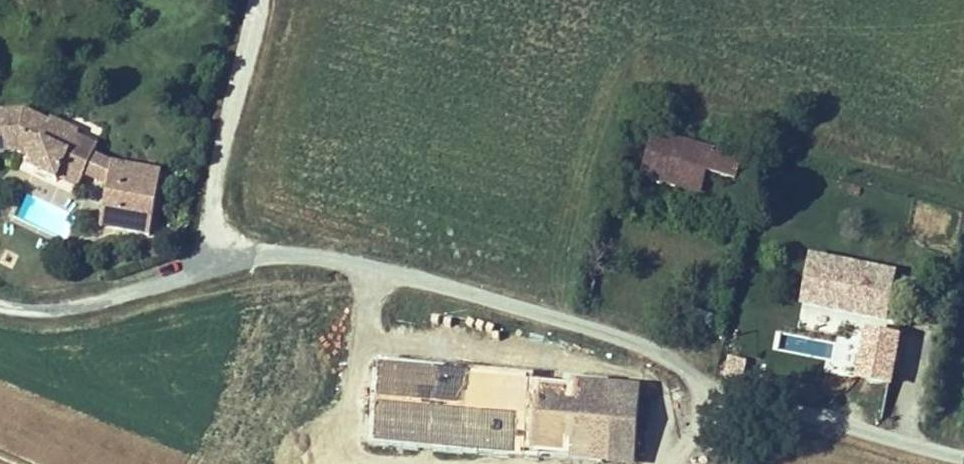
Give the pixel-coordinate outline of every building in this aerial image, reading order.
[(0,114),(0,153),(16,152),(19,153),(21,150),(33,155),(31,159),(27,168),(55,181),(56,179),(62,167),(83,176),(93,154),(97,147),(77,138),(79,134),(51,121),(49,124),(25,112),(0,114)] [(646,170),(678,178),(686,151),(654,142),(646,170)] [(33,155),(21,150),(19,153),(31,159),(33,155)] [(686,151),(678,178),(706,186),(735,194),(741,167),(686,151)] [(160,172),(111,163),(93,154),(83,176),(106,188),(98,230),(148,239),(160,172)] [(83,176),(62,167),(56,179),(77,189),(83,176)] [(706,186),(678,178),(673,199),(701,206),(706,186)] [(818,263),(810,310),(884,324),(892,277),(818,263)] [(782,333),(780,348),(833,357),(835,342),(782,333)] [(729,356),(728,379),(744,379),(745,357),(729,356)] [(365,434),(403,438),(411,365),(373,361),(365,434)] [(403,438),(431,441),(439,369),(411,365),(403,438)] [(439,369),(431,441),(471,445),(474,413),(524,419),(520,450),(563,455),(571,384),(439,369)] [(571,384),(563,455),(624,462),(632,391),(571,384)] [(474,413),(471,445),(520,450),(524,419),(474,413)]
